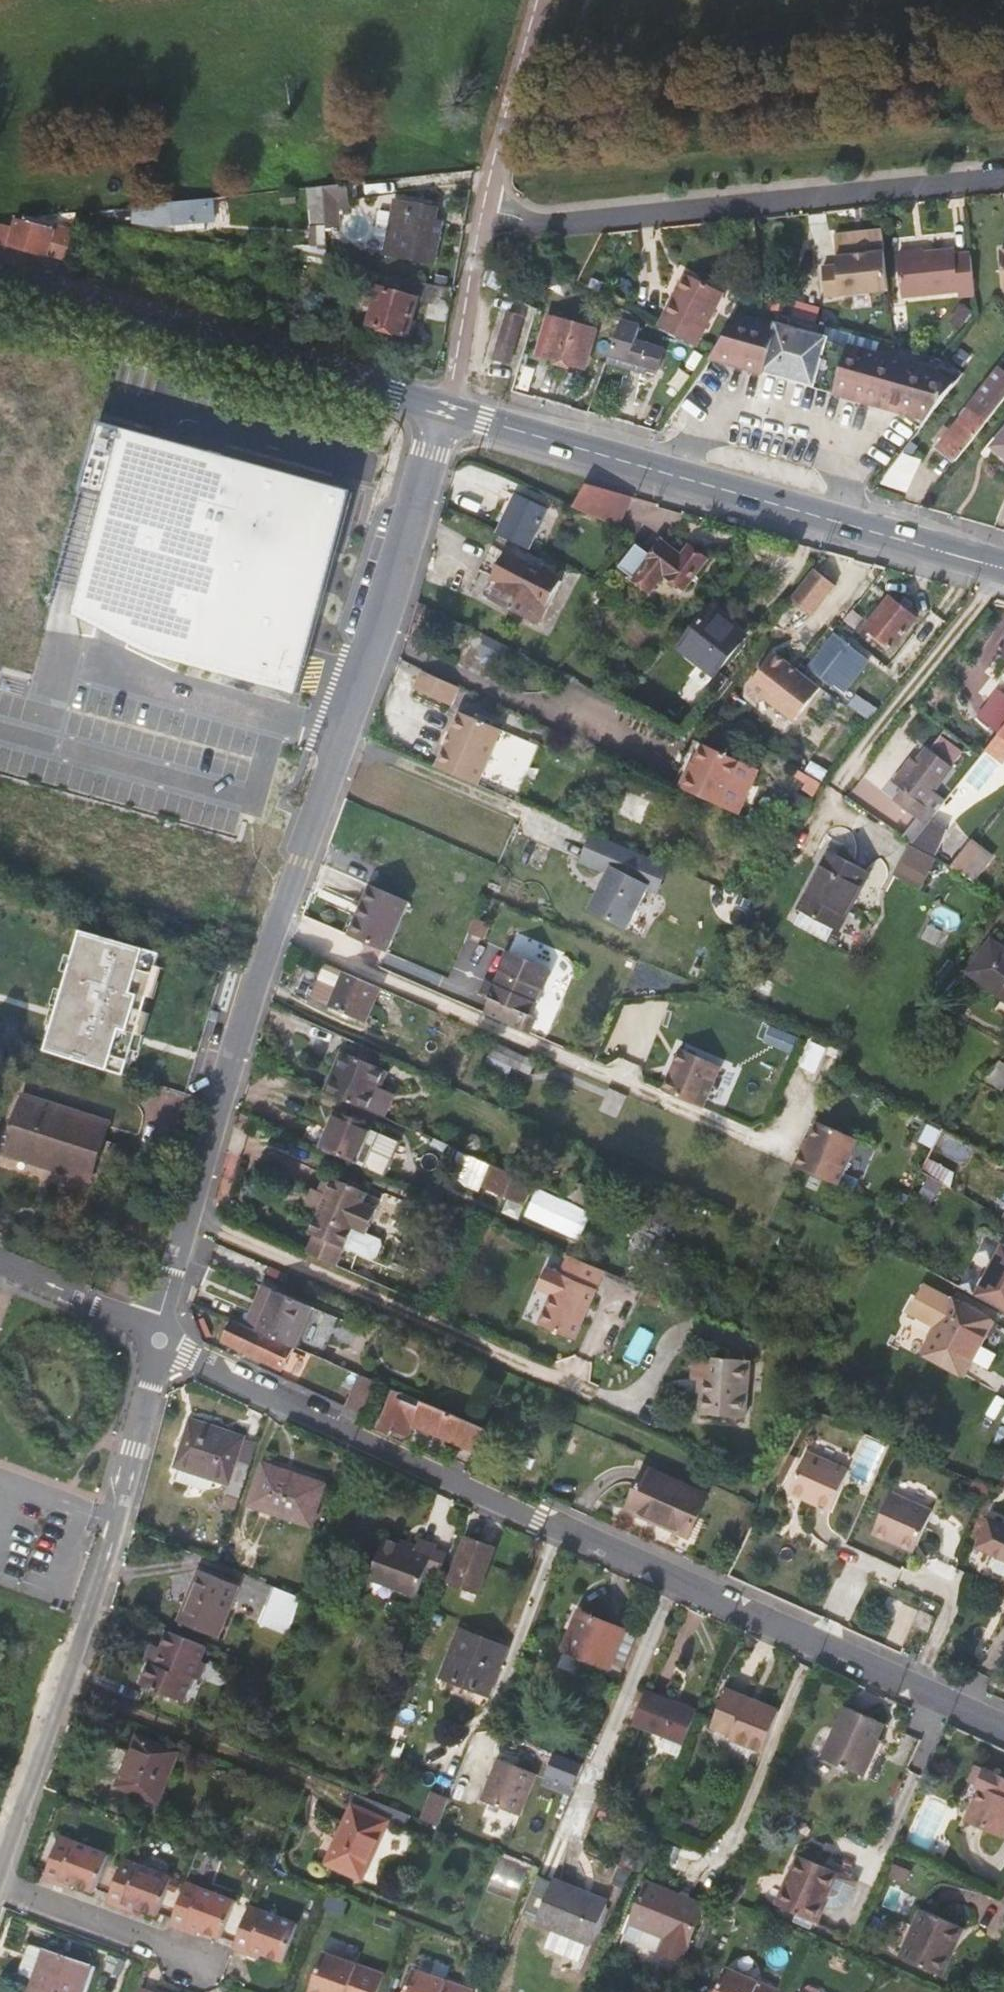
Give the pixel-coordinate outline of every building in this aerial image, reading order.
[(349,201),(348,184),(322,187),(325,230),(341,228),(338,202),(349,201)] [(310,228),(309,247),(309,261),(327,264),(325,230),(322,187),(307,189),(310,228)] [(296,192),(282,194),(283,206),(298,204),(296,192)] [(156,205),(133,207),(133,219),(133,225),(152,229),(176,227),(182,226),(205,224),(215,224),(212,199),(156,205)] [(434,222),(436,210),(394,202),(391,215),(378,212),(373,238),(386,240),(383,255),(432,264),(436,242),(438,242),(441,224),(434,222)] [(133,209),(119,209),(119,221),(133,219),(133,209)] [(0,226),(0,245),(45,257),(50,257),(65,261),(74,232),(56,227),(55,232),(14,220),(12,229),(0,226)] [(206,229),(205,224),(182,226),(176,227),(177,232),(180,233),(206,229)] [(291,257),(309,261),(309,247),(292,247),(291,257)] [(976,296),(972,254),(957,255),(956,250),(899,256),(903,298),(961,292),(961,298),(976,296)] [(889,291),(886,253),(838,258),(838,267),(823,268),(827,298),(889,291)] [(686,275),(659,328),(695,347),(723,294),(724,293),(686,275)] [(606,284),(594,279),(590,288),(602,293),(606,284)] [(426,320),(448,324),(454,291),(401,281),(397,295),(378,290),(375,299),(372,309),(367,325),(406,337),(415,303),(428,305),(426,320)] [(365,307),(372,309),(375,299),(368,296),(365,307)] [(906,308),(891,309),(894,334),(909,333),(906,308)] [(621,321),(636,325),(638,318),(625,311),(621,321)] [(509,366),(523,319),(507,314),(494,362),(509,366)] [(774,327),(847,348),(851,335),(778,314),(774,327)] [(762,369),(774,327),(741,317),(713,357),(712,358),(711,360),(749,371),(750,372),(761,375),(762,369)] [(583,370),(594,331),(556,320),(545,359),(583,370)] [(641,326),(636,325),(621,321),(608,357),(648,368),(658,371),(664,350),(636,342),(641,326)] [(786,376),(836,390),(847,348),(774,327),(762,369),(767,371),(786,376)] [(939,374),(847,348),(836,390),(835,396),(901,415),(920,431),(954,386),(939,374)] [(646,377),(648,368),(608,357),(607,361),(605,365),(646,377)] [(750,372),(749,371),(730,437),(732,439),(766,449),(786,376),(767,371),(762,369),(761,375),(750,372)] [(1002,384),(998,381),(975,410),(971,407),(938,449),(956,463),(1003,402),(1003,385),(1002,384)] [(103,425),(86,420),(42,603),(51,606),(75,612),(116,634),(154,653),(298,694),(341,533),(352,492),(312,482),(162,441),(103,425)] [(995,449),(1003,456),(1003,437),(995,449)] [(893,465),(878,485),(902,492),(915,469),(893,465)] [(614,525),(631,499),(621,496),(586,486),(572,507),(614,525)] [(527,510),(530,504),(515,497),(513,502),(527,510)] [(545,511),(530,504),(527,510),(513,502),(497,534),(510,540),(528,549),(545,511)] [(546,540),(537,535),(531,549),(540,553),(546,540)] [(679,558),(659,543),(649,556),(634,546),(618,567),(649,591),(662,574),(682,589),(704,561),(687,548),(679,558)] [(536,553),(528,549),(522,562),(524,563),(530,566),(536,553)] [(505,553),(492,576),(501,581),(491,599),(537,624),(560,582),(550,577),(530,566),(524,563),(522,562),(505,553)] [(565,567),(546,558),(542,566),(553,571),(550,577),(560,582),(565,567)] [(815,566),(792,598),(816,615),(839,583),(815,566)] [(501,581),(492,576),(482,595),(491,599),(501,581)] [(916,619),(888,598),(866,626),(893,648),(916,619)] [(745,637),(709,610),(679,647),(716,674),(745,637)] [(836,671),(851,682),(867,661),(832,635),(806,667),(826,682),(836,671)] [(818,687),(773,652),(747,685),(745,693),(753,699),(760,696),(792,721),(818,687)] [(459,686),(422,670),(414,688),(450,704),(459,686)] [(842,694),(851,682),(836,671),(826,682),(842,694)] [(1003,726),(1003,695),(997,690),(977,717),(998,734),(1003,726)] [(501,729),(459,711),(436,767),(477,784),(501,729)] [(998,734),(984,751),(999,762),(1003,756),(1003,726),(998,734)] [(949,762),(923,743),(894,779),(899,783),(890,794),(913,813),(897,833),(912,843),(932,819),(948,798),(930,785),(949,762)] [(686,770),(679,787),(719,805),(737,814),(758,769),(740,761),(702,744),(689,771),(686,770)] [(821,783),(799,771),(795,777),(805,782),(812,789),(810,793),(814,795),(821,783)] [(811,800),(798,793),(788,811),(802,818),(811,800)] [(949,832),(932,819),(912,843),(935,858),(949,832)] [(617,844),(594,834),(582,862),(608,873),(592,912),(631,929),(647,890),(656,893),(667,866),(617,844)] [(991,858),(970,841),(949,867),(953,871),(971,882),(991,858)] [(921,890),(937,861),(909,846),(892,876),(921,890)] [(829,852),(820,868),(827,872),(836,856),(829,852)] [(827,872),(820,868),(798,909),(837,931),(869,873),(836,856),(827,872)] [(407,903),(368,886),(346,936),(385,953),(407,903)] [(43,1053),(122,1078),(160,953),(81,930),(43,1053)] [(991,942),(968,972),(1003,998),(1003,951),(991,942)] [(487,999),(480,1014),(517,1030),(527,1035),(534,1020),(526,1016),(532,1003),(528,1001),(534,988),(537,990),(546,971),(504,953),(496,972),(499,973),(494,986),(490,985),(484,998),(487,999)] [(365,1023),(380,989),(342,973),(324,965),(310,998),(328,1006),(365,1023)] [(489,1056),(511,1067),(519,1070),(521,1066),(527,1069),(531,1060),(495,1044),(489,1056)] [(678,1051),(660,1092),(691,1106),(701,1110),(719,1069),(678,1051)] [(369,1112),(381,1085),(387,1071),(343,1053),(325,1092),(355,1105),(369,1112)] [(506,1078),(511,1067),(489,1056),(484,1067),(506,1078)] [(984,1080),(1002,1088),(1003,1086),(1003,1063),(1001,1061),(997,1065),(984,1080)] [(401,1094),(381,1085),(369,1112),(387,1119),(390,1121),(401,1094)] [(108,1127),(22,1099),(5,1153),(92,1181),(108,1127)] [(382,1175),(389,1178),(405,1142),(338,1113),(322,1149),(324,1150),(382,1175)] [(792,1169),(836,1188),(856,1142),(816,1125),(803,1154),(799,1153),(792,1169)] [(919,1171),(950,1189),(973,1147),(941,1129),(928,1154),(920,1170),(919,1171)] [(466,1153),(449,1146),(441,1164),(457,1172),(466,1153)] [(538,1185),(497,1167),(487,1190),(528,1208),(538,1185)] [(368,1193),(334,1177),(310,1231),(315,1233),(307,1252),(337,1265),(345,1247),(371,1260),(381,1239),(366,1232),(377,1209),(364,1203),(368,1193)] [(701,1205),(690,1200),(685,1208),(696,1214),(701,1205)] [(653,1241),(636,1233),(627,1250),(645,1259),(653,1241)] [(604,1271),(567,1255),(559,1273),(546,1267),(537,1288),(551,1294),(538,1324),(574,1340),(604,1271)] [(984,1300),(1003,1311),(1003,1263),(984,1300)] [(263,1287),(246,1325),(259,1331),(275,1293),(263,1287)] [(288,1298),(275,1293),(259,1331),(293,1346),(315,1355),(318,1357),(335,1319),(288,1298)] [(992,1324),(952,1301),(922,1351),(963,1375),(992,1324)] [(223,1339),(233,1344),(249,1351),(284,1366),(293,1346),(259,1331),(246,1325),(234,1320),(232,1319),(223,1339)] [(703,1381),(702,1394),(700,1415),(745,1418),(749,1361),(695,1356),(693,1380),(697,1380),(703,1381)] [(361,1375),(346,1406),(353,1409),(362,1412),(376,1382),(361,1375)] [(484,1428),(394,1390),(377,1429),(389,1434),(391,1429),(407,1436),(412,1425),(474,1451),(484,1428)] [(222,1506),(235,1511),(244,1483),(245,1481),(251,1461),(238,1456),(243,1441),(244,1437),(189,1419),(172,1469),(179,1471),(176,1482),(203,1492),(212,1489),(215,1482),(228,1487),(222,1506)] [(257,1445),(243,1441),(238,1456),(251,1461),(257,1445)] [(807,1454),(794,1487),(808,1494),(805,1501),(832,1513),(850,1473),(807,1454)] [(324,1486),(261,1464),(248,1505),(311,1526),(324,1486)] [(708,1495),(645,1468),(626,1510),(688,1536),(708,1495)] [(990,1488),(974,1481),(970,1489),(986,1496),(990,1488)] [(790,1495),(805,1501),(808,1494),(794,1487),(790,1495)] [(873,1535),(902,1547),(905,1540),(918,1545),(932,1512),(891,1493),(873,1535)] [(988,1518),(975,1548),(1003,1561),(1003,1525),(988,1518)] [(441,1531),(424,1525),(419,1537),(389,1526),(376,1563),(423,1581),(441,1531)] [(494,1548),(466,1537),(449,1583),(476,1594),(494,1548)] [(914,1553),(918,1545),(905,1540),(902,1547),(914,1553)] [(237,1587),(197,1571),(178,1622),(218,1637),(237,1587)] [(256,1626),(287,1638),(288,1633),(299,1601),(270,1589),(256,1626)] [(934,1618),(921,1612),(914,1626),(927,1632),(934,1618)] [(626,1631),(580,1613),(563,1650),(610,1669),(626,1631)] [(506,1649),(461,1630),(441,1678),(488,1696),(506,1649)] [(636,1636),(626,1631),(610,1669),(620,1673),(636,1636)] [(172,1635),(165,1653),(159,1668),(154,1666),(145,1687),(185,1704),(208,1650),(172,1635)] [(159,1668),(165,1653),(160,1651),(154,1666),(159,1668)] [(771,1730),(779,1711),(727,1691),(712,1727),(731,1735),(730,1738),(763,1751),(771,1730)] [(684,1744),(697,1712),(646,1692),(633,1724),(684,1744)] [(887,1722),(849,1705),(825,1756),(863,1773),(887,1722)] [(654,1735),(651,1746),(681,1755),(685,1745),(654,1735)] [(176,1753),(137,1737),(118,1785),(157,1801),(176,1753)] [(406,1744),(397,1741),(392,1757),(400,1759),(406,1744)] [(548,1778),(577,1784),(583,1761),(554,1754),(548,1778)] [(534,1773),(498,1759),(481,1801),(517,1816),(534,1773)] [(979,1769),(972,1785),(982,1790),(967,1822),(1001,1839),(1003,1832),(1003,1779),(979,1769)] [(433,1793),(423,1821),(438,1827),(448,1799),(433,1793)] [(365,1798),(357,1795),(327,1863),(361,1879),(387,1822),(402,1828),(409,1815),(369,1799),(365,1798)] [(616,1807),(604,1803),(597,1819),(608,1824),(616,1807)] [(63,1878),(74,1883),(96,1891),(108,1857),(60,1839),(47,1873),(45,1879),(60,1885),(63,1878)] [(529,1864),(500,1852),(490,1881),(518,1892),(529,1864)] [(624,1855),(620,1867),(633,1872),(638,1861),(624,1855)] [(799,1856),(789,1877),(796,1880),(783,1909),(798,1915),(815,1923),(818,1925),(826,1907),(822,1904),(836,1872),(799,1856)] [(127,1902),(138,1907),(159,1914),(172,1880),(123,1862),(122,1866),(111,1897),(109,1903),(125,1909),(127,1902)] [(552,1881),(537,1875),(526,1904),(541,1909),(552,1881)] [(796,1880),(789,1877),(776,1905),(783,1909),(796,1880)] [(71,1889),(74,1883),(63,1878),(60,1885),(65,1887),(71,1889)] [(535,1922),(552,1929),(590,1944),(607,1903),(552,1881),(541,1909),(535,1922)] [(703,1906),(647,1883),(630,1924),(666,1939),(660,1953),(681,1961),(703,1906)] [(187,1925),(200,1929),(221,1937),(234,1903),(186,1885),(173,1919),(171,1926),(185,1931),(187,1925)] [(136,1913),(138,1907),(127,1902),(125,1909),(132,1912),(136,1913)] [(233,1948),(248,1954),(250,1948),(262,1953),(282,1960),(296,1923),(248,1906),(235,1942),(233,1948)] [(922,1910),(907,1942),(912,1944),(905,1960),(941,1976),(951,1955),(948,1953),(959,1927),(922,1910)] [(815,1923),(798,1915),(794,1922),(811,1930),(815,1923)] [(197,1936),(200,1929),(187,1925),(185,1931),(197,1936)] [(583,1964),(590,1944),(552,1929),(544,1948),(583,1964)] [(912,1944),(907,1942),(900,1958),(905,1960),(912,1944)] [(30,1943),(19,1974),(34,1980),(29,1991),(80,1991),(89,1966),(30,1943)] [(250,1948),(248,1954),(260,1959),(262,1953),(250,1948)] [(386,1972),(325,1950),(310,1991),(379,1991),(386,1972)] [(716,1991),(787,1991),(788,1990),(729,1963),(716,1991)] [(878,1971),(868,1967),(863,1977),(874,1981),(878,1971)] [(475,1991),(414,1969),(405,1991),(475,1991)]
